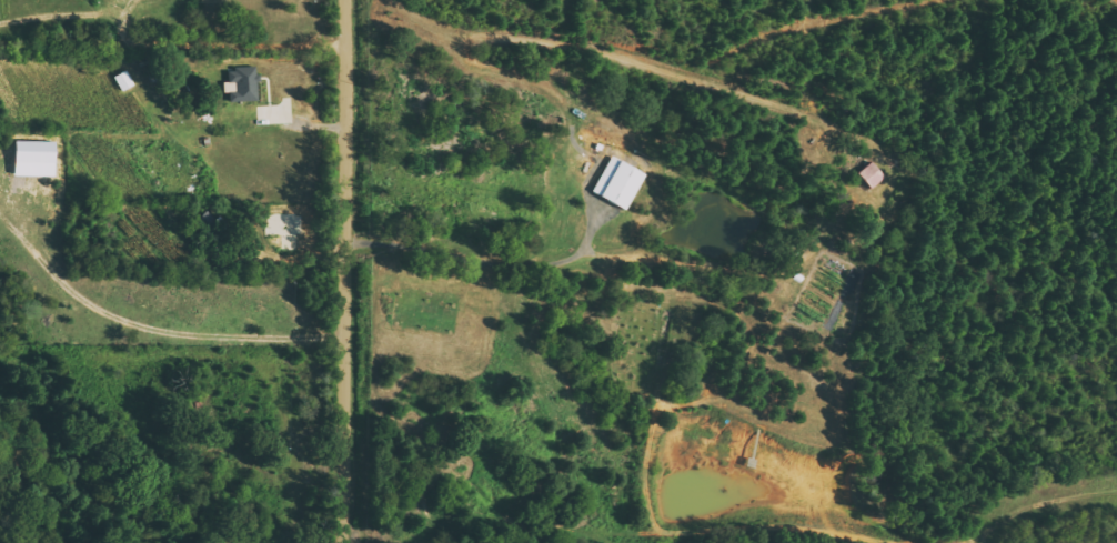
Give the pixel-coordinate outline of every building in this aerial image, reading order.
[(260,101),(259,67),(230,68),(230,82),(225,82),(226,93),(231,93),(231,102),(260,101)] [(136,86),(128,70),(116,76),(123,92),(136,86)] [(58,152),(58,142),(18,141),(18,151),(58,152)] [(594,191),(628,210),(648,174),(614,155),(594,191)] [(887,178),(876,161),(859,173),(871,190),(887,178)]
